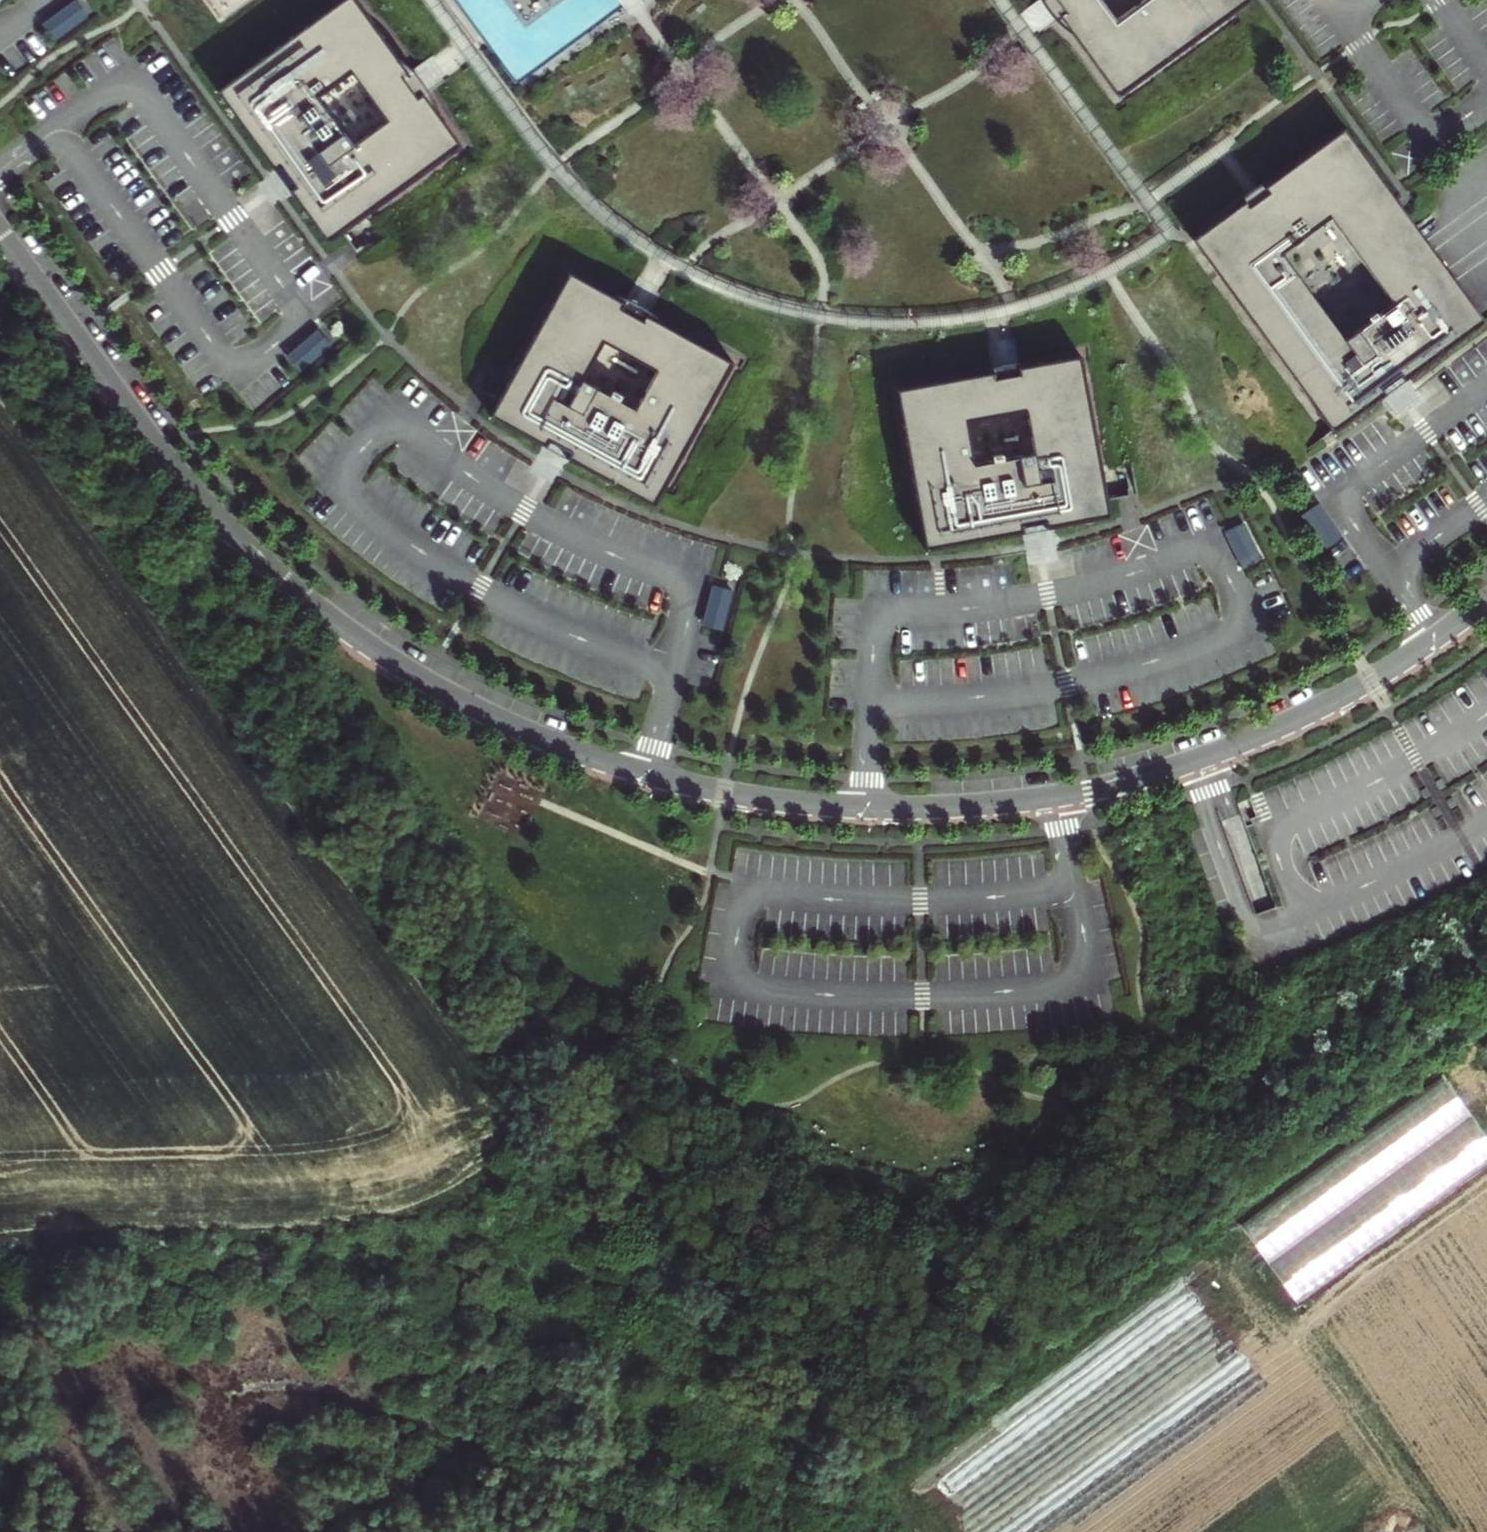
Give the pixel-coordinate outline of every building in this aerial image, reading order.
[(218,92),(277,172),(282,168),(297,188),(291,192),(329,244),(462,147),(424,95),(418,99),(408,85),(404,79),(410,75),(354,0),(344,0),(218,92)] [(1055,1),(1064,13),(1059,16),(1118,97),(1250,0),(1055,0),(1055,1)] [(1214,244),(1348,422),(1353,428),(1486,327),(1486,309),(1357,137),(1267,204),(1214,244)] [(490,416),(546,447),(549,442),(570,453),(567,458),(655,507),(733,363),(732,363),(646,315),(643,320),(631,313),(622,309),(625,304),(569,273),(490,416)] [(1095,356),(911,394),(942,544),(1126,506),(1095,356)] [(1231,1234),(1287,1310),(1486,1163),(1486,1142),(1441,1080),(1231,1234)]
